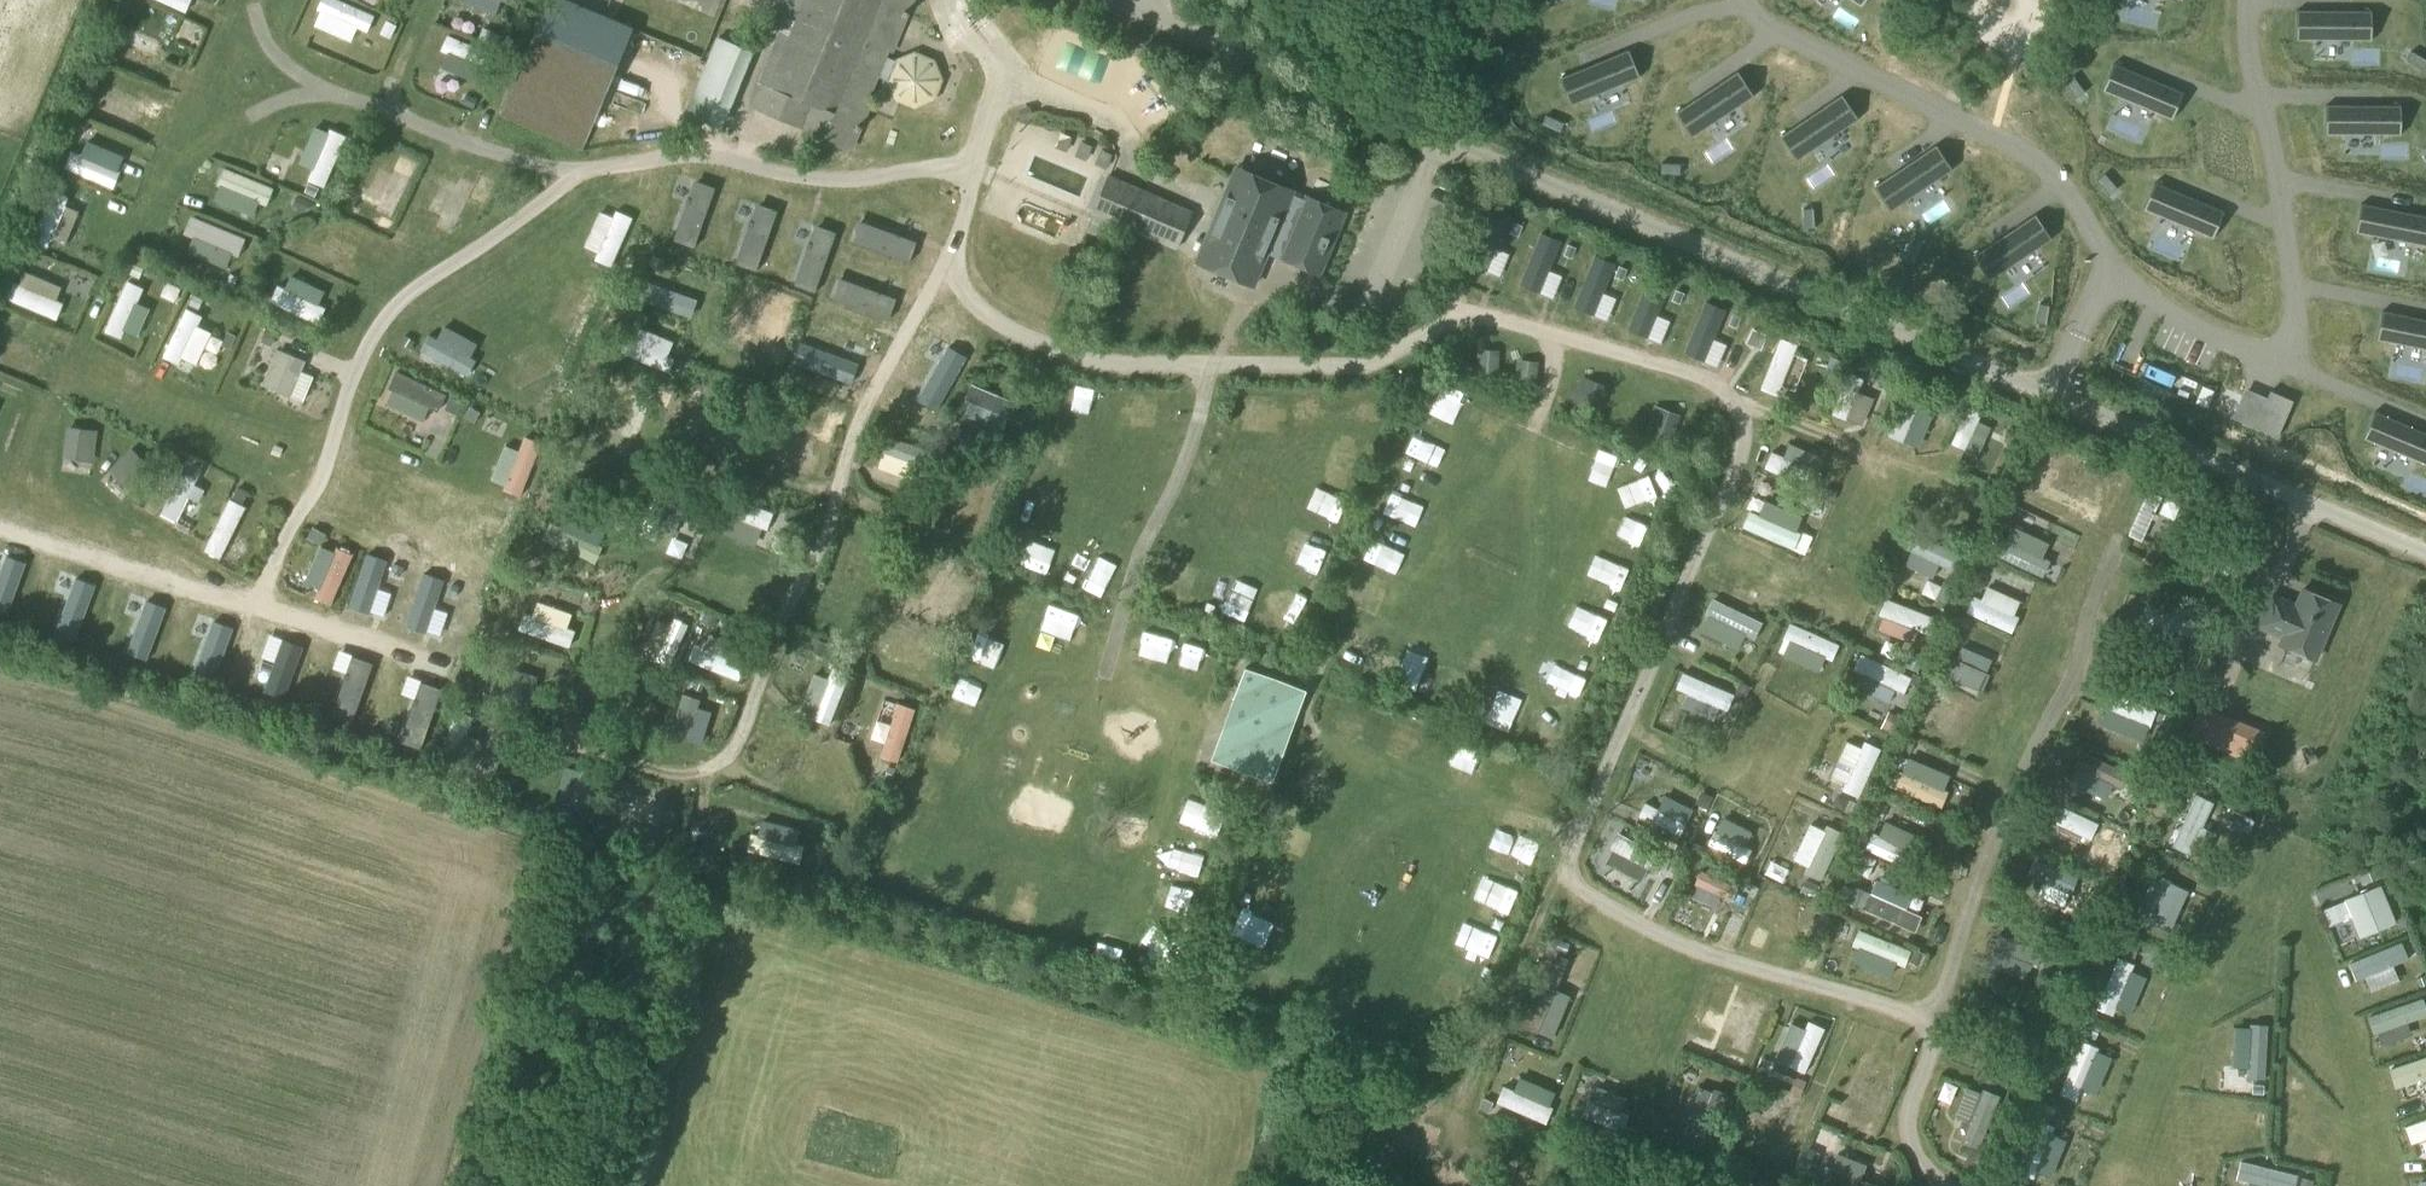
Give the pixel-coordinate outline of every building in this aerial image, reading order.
[(201,0),(162,0),(194,15),(201,0)] [(362,42),(364,34),(381,39),(387,17),(331,0),(322,30),(362,42)] [(768,86),(763,84),(754,108),(850,148),(865,111),(861,109),(875,75),(885,80),(894,100),(914,109),(934,101),(942,81),(934,61),(914,52),(893,61),(883,56),(886,50),(890,52),(912,0),(804,0),(768,86)] [(2069,13),(2078,21),(2091,5),(2086,0),(2080,0),(2069,13)] [(644,43),(562,8),(511,129),(593,164),(644,43)] [(2366,11),(2301,11),(2301,40),(2366,40),(2366,11)] [(1888,24),(1878,28),(1885,46),(1895,43),(1888,24)] [(483,29),(479,39),(491,44),(497,47),(501,37),(483,29)] [(446,36),(441,47),(476,63),(481,52),(446,36)] [(168,77),(175,59),(119,39),(112,57),(168,77)] [(1622,45),(1561,69),(1572,96),(1632,72),(1622,45)] [(1102,87),(1110,59),(1078,50),(1070,77),(1102,87)] [(2418,51),(2415,62),(2425,66),(2425,53),(2418,51)] [(2118,66),(2107,93),(2167,118),(2178,91),(2118,66)] [(1733,75),(1678,110),(1694,134),(1748,99),(1733,75)] [(717,77),(715,89),(724,91),(720,108),(734,110),(740,82),(717,77)] [(2082,79),(2061,79),(2061,90),(2082,91),(2082,79)] [(91,110),(145,131),(152,114),(98,93),(91,110)] [(476,98),(465,93),(461,102),(472,108),(476,98)] [(1837,98),(1783,135),(1800,159),(1853,121),(1837,98)] [(2394,105),(2329,106),(2329,135),(2394,134),(2394,105)] [(1545,116),(1541,126),(1559,133),(1563,123),(1545,116)] [(319,168),(335,131),(323,126),(307,163),(319,168)] [(330,191),(351,136),(336,130),(315,185),(330,191)] [(69,165),(121,186),(128,168),(76,148),(69,165)] [(1932,148),(1878,185),(1895,209),(1948,172),(1932,148)] [(1655,157),(1655,178),(1666,178),(1667,157),(1655,157)] [(408,167),(377,216),(395,227),(426,178),(408,167)] [(223,183),(279,203),(285,187),(229,168),(223,183)] [(1304,201),(1291,195),(1293,192),(1240,169),(1199,264),(1252,287),(1270,245),(1283,250),(1281,255),(1317,270),(1341,212),(1306,197),(1304,201)] [(2104,172),(2095,180),(2108,196),(2117,188),(2104,172)] [(442,230),(463,240),(489,185),(468,176),(442,230)] [(1174,248),(1190,212),(1110,178),(1094,214),(1174,248)] [(991,208),(1015,220),(1029,190),(1004,179),(991,208)] [(2158,184),(2147,211),(2207,236),(2218,209),(2158,184)] [(50,245),(72,193),(58,187),(36,239),(50,245)] [(778,247),(794,253),(812,202),(796,197),(778,247)] [(2360,234),(2424,245),(2425,234),(2425,216),(2365,205),(2360,234)] [(617,233),(635,240),(643,220),(626,213),(617,233)] [(197,214),(191,227),(240,248),(246,236),(197,214)] [(1794,217),(1785,236),(1795,242),(1805,223),(1794,217)] [(2030,217),(1976,254),(1993,278),(2046,241),(2030,217)] [(918,218),(905,267),(924,272),(937,224),(918,218)] [(915,222),(902,219),(892,256),(905,259),(915,222)] [(685,222),(679,238),(732,259),(739,243),(685,222)] [(1543,239),(1540,250),(1567,258),(1570,247),(1543,239)] [(1910,244),(1904,263),(1915,266),(1920,247),(1910,244)] [(146,298),(151,283),(129,277),(112,332),(126,337),(138,296),(146,298)] [(17,280),(10,298),(61,317),(68,299),(17,280)] [(167,295),(181,300),(187,286),(172,280),(167,295)] [(305,314),(312,297),(284,284),(276,302),(305,314)] [(655,287),(650,303),(695,317),(700,301),(655,287)] [(753,330),(772,295),(761,289),(741,323),(753,330)] [(741,295),(729,316),(740,323),(753,302),(741,295)] [(2042,301),(2026,314),(2033,324),(2050,311),(2042,301)] [(201,362),(216,326),(205,322),(208,313),(190,305),(172,350),(201,362)] [(805,350),(836,367),(849,344),(831,334),(842,314),(828,307),(805,350)] [(2386,314),(2380,343),(2425,351),(2425,322),(2386,314)] [(436,353),(474,374),(482,359),(475,355),(482,342),(452,325),(436,353)] [(954,364),(967,351),(944,327),(931,340),(954,364)] [(1753,330),(1746,344),(1760,350),(1766,336),(1753,330)] [(248,370),(263,343),(248,335),(233,362),(248,370)] [(1784,374),(1792,349),(1778,345),(1771,370),(1784,374)] [(1802,379),(1810,353),(1795,348),(1786,374),(1802,379)] [(290,397),(305,362),(276,350),(261,385),(290,397)] [(1475,374),(1498,375),(1499,352),(1477,350),(1475,374)] [(1514,384),(1536,386),(1538,363),(1516,360),(1514,384)] [(1609,387),(1581,376),(1571,402),(1599,413),(1609,387)] [(1446,429),(1465,419),(1448,387),(1430,396),(1446,429)] [(1905,401),(1917,412),(1928,399),(1916,388),(1905,401)] [(455,416),(463,397),(452,392),(443,410),(455,416)] [(2241,395),(2231,418),(2276,438),(2286,415),(2241,395)] [(698,410),(703,399),(696,396),(690,407),(698,410)] [(1681,416),(1653,405),(1643,431),(1671,441),(1681,416)] [(779,420),(782,408),(774,406),(771,418),(779,420)] [(482,418),(471,413),(466,423),(477,428),(482,418)] [(2378,414),(2367,441),(2425,465),(2425,434),(2378,414)] [(1987,416),(1966,418),(1968,443),(1989,440),(1987,416)] [(92,463),(97,432),(67,427),(62,459),(92,463)] [(2016,435),(2007,431),(2001,443),(2010,447),(2016,435)] [(532,440),(507,489),(526,499),(552,450),(532,440)] [(1410,462),(1424,467),(1431,450),(1417,445),(1410,462)] [(821,474),(826,458),(791,447),(786,463),(821,474)] [(2072,448),(2060,472),(2103,494),(2115,469),(2072,448)] [(131,493),(153,471),(130,449),(108,472),(131,493)] [(1361,477),(1369,463),(1355,454),(1346,468),(1361,477)] [(206,502),(194,490),(203,482),(194,472),(158,506),(179,528),(206,502)] [(662,482),(647,537),(667,543),(682,488),(662,482)] [(2152,535),(2169,492),(2152,485),(2135,529),(2152,535)] [(1821,498),(1832,502),(1836,490),(1825,486),(1821,498)] [(1068,501),(1031,489),(1022,516),(1059,528),(1068,501)] [(252,546),(238,540),(254,504),(234,495),(211,546),(246,561),(252,546)] [(2015,511),(2003,506),(1998,519),(2010,524),(2015,511)] [(803,517),(789,512),(784,525),(798,530),(803,517)] [(611,551),(617,536),(571,517),(565,533),(611,551)] [(781,552),(786,531),(732,519),(727,540),(781,552)] [(2027,540),(2044,547),(2050,531),(2034,524),(2027,540)] [(2000,552),(2043,573),(2052,555),(2009,534),(2000,552)] [(1028,555),(1042,573),(1068,553),(1054,535),(1028,555)] [(1903,571),(1932,580),(1936,568),(1946,571),(1952,552),(1913,540),(1903,571)] [(316,588),(332,595),(348,560),(332,553),(316,588)] [(1078,586),(1101,589),(1103,574),(1080,570),(1078,586)] [(934,597),(956,616),(974,595),(951,576),(934,597)] [(2027,616),(2017,611),(2024,597),(1989,581),(1974,612),(2019,633),(2027,616)] [(2281,636),(2277,646),(2313,662),(2338,604),(2302,589),(2294,608),(2288,606),(2289,603),(2271,595),(2258,626),(2281,636)] [(461,625),(467,596),(443,591),(437,620),(461,625)] [(1884,612),(1935,628),(1940,613),(1889,596),(1884,612)] [(1757,631),(1763,617),(1717,598),(1711,613),(1757,631)] [(574,628),(579,613),(543,601),(538,616),(574,628)] [(1289,635),(1304,626),(1291,607),(1277,616),(1289,635)] [(1059,644),(1088,655),(1101,620),(1072,609),(1059,644)] [(575,650),(582,633),(531,614),(525,632),(575,650)] [(669,640),(687,651),(701,630),(682,618),(669,640)] [(901,622),(894,642),(947,662),(954,642),(901,622)] [(983,630),(976,653),(1002,661),(1009,638),(983,630)] [(824,658),(830,646),(816,640),(811,652),(824,658)] [(1969,644),(1964,652),(1989,666),(1993,657),(1969,644)] [(702,648),(697,669),(749,682),(755,661),(702,648)] [(1866,652),(1860,666),(1877,673),(1870,687),(1894,697),(1897,690),(1912,697),(1921,676),(1866,652)] [(1953,655),(1946,677),(1989,690),(1995,667),(1953,655)] [(1304,687),(1243,665),(1210,758),(1270,781),(1304,687)] [(840,668),(821,720),(838,726),(857,675),(840,668)] [(1690,670),(1681,687),(1735,715),(1744,697),(1690,670)] [(624,694),(668,712),(673,700),(629,682),(624,694)] [(951,707),(977,718),(986,696),(960,685),(951,707)] [(689,698),(686,738),(715,740),(717,712),(703,711),(704,699),(689,698)] [(893,700),(879,752),(907,760),(921,708),(893,700)] [(1516,732),(1524,709),(1506,703),(1498,725),(1516,732)] [(1928,704),(1920,721),(1957,738),(1965,722),(1928,704)] [(2247,724),(2201,705),(2187,736),(2234,756),(2247,724)] [(2109,721),(2137,733),(2144,718),(2115,706),(2109,721)] [(480,729),(483,716),(463,712),(460,725),(480,729)] [(2158,713),(2155,720),(2167,725),(2170,717),(2158,713)] [(1852,738),(1836,774),(1853,782),(1869,745),(1852,738)] [(1911,755),(1916,742),(1906,738),(1901,751),(1911,755)] [(1463,773),(1491,773),(1491,749),(1462,749),(1463,773)] [(583,798),(589,785),(570,776),(564,789),(583,798)] [(1726,829),(1733,811),(1718,806),(1711,823),(1726,829)] [(2059,806),(2054,823),(2103,837),(2108,820),(2059,806)] [(1814,865),(1831,827),(1815,820),(1798,858),(1814,865)] [(1870,849),(1895,857),(1901,840),(1876,832),(1870,849)] [(1653,866),(1660,851),(1625,834),(1618,848),(1653,866)] [(1194,867),(1211,872),(1217,852),(1200,847),(1194,867)] [(1507,869),(1531,877),(1537,860),(1512,853),(1507,869)] [(1791,883),(1796,868),(1777,861),(1772,876),(1791,883)] [(2374,869),(2357,875),(2361,884),(2377,878),(2374,869)] [(1686,910),(1702,917),(1719,879),(1703,872),(1686,910)] [(1875,891),(1912,904),(1917,890),(1881,876),(1875,891)] [(2380,885),(2343,900),(2359,939),(2396,924),(2380,885)] [(2073,920),(2059,915),(2053,931),(2066,936),(2073,920)] [(1899,964),(1913,968),(1919,947),(1865,932),(1861,945),(1901,957),(1899,964)] [(2138,946),(2125,941),(2119,955),(2133,960),(2138,946)] [(1745,1046),(1762,1049),(1771,1002),(1754,999),(1745,1046)] [(1728,1036),(1744,1040),(1752,1003),(1736,1000),(1728,1036)] [(1699,1043),(1697,1054),(1719,1059),(1722,1048),(1699,1043)] [(1805,1081),(1795,1077),(1789,1091),(1799,1095),(1805,1081)] [(1506,1107),(1543,1120),(1550,1103),(1512,1090),(1506,1107)] [(1661,1113),(1650,1109),(1643,1128),(1654,1132),(1661,1113)] [(1424,1130),(1420,1131),(1414,1147),(1415,1150),(1423,1154),(1426,1152),(1432,1136),(1431,1132),(1424,1130)] [(1754,1135),(1750,1147),(1775,1156),(1780,1144),(1754,1135)]
